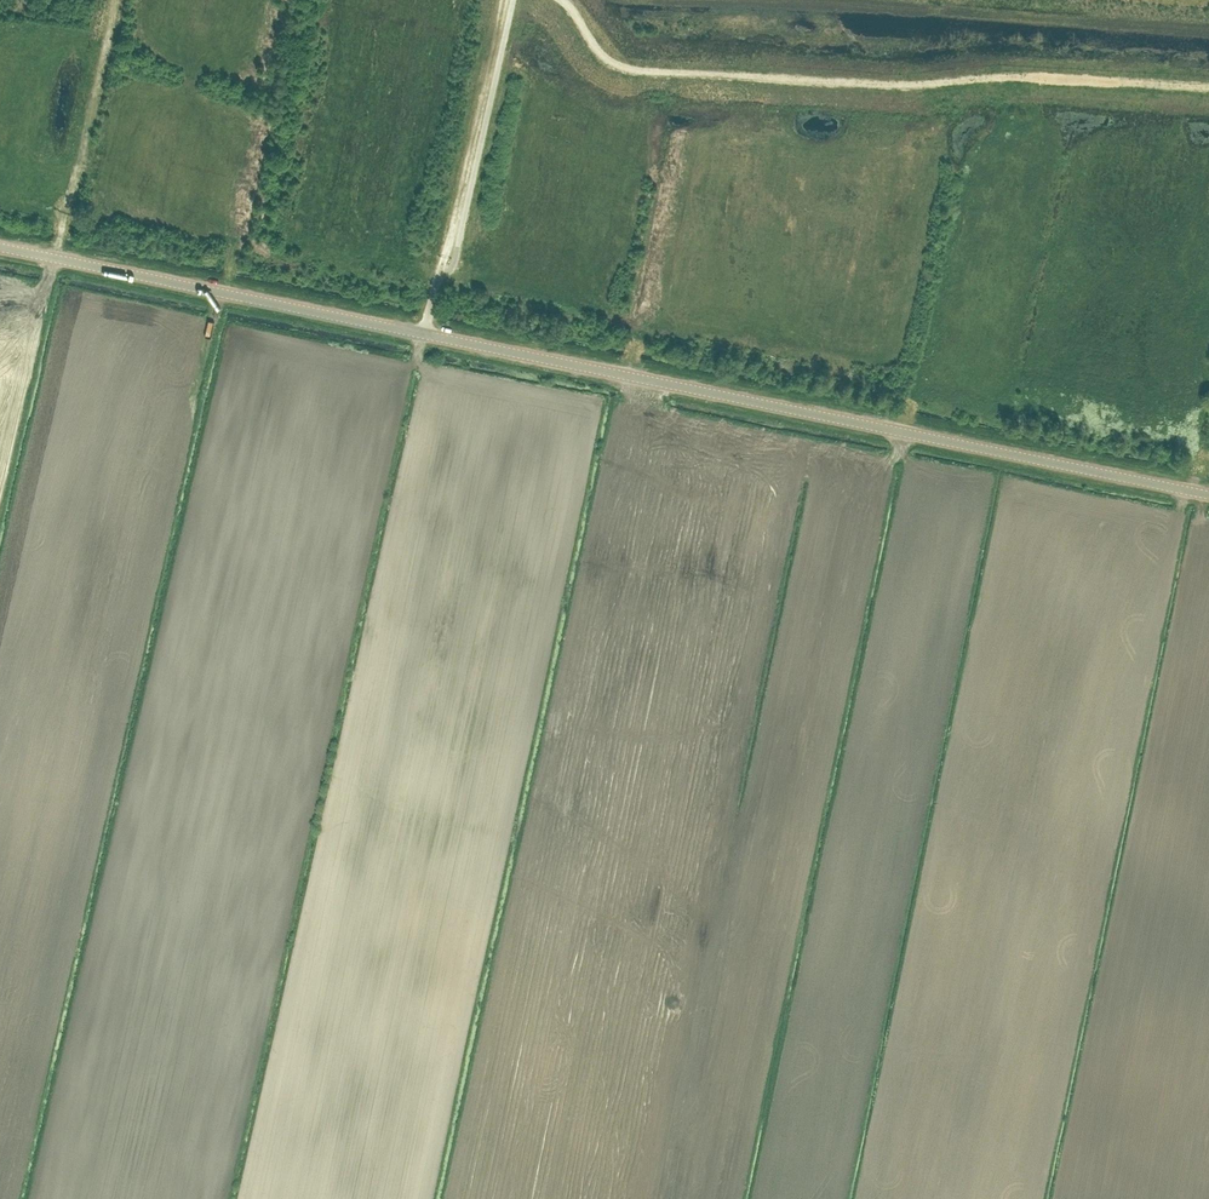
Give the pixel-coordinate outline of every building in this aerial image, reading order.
[(68,136),(65,146),(76,149),(79,139),(68,136)]
